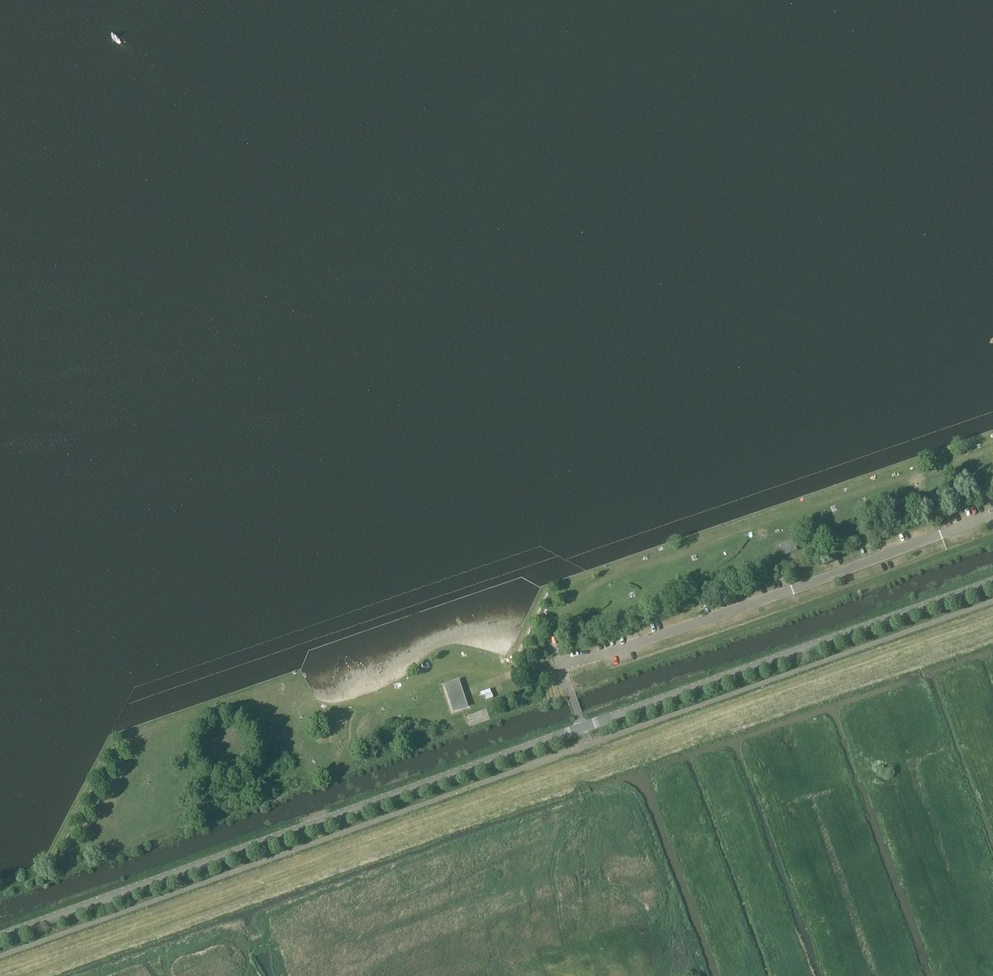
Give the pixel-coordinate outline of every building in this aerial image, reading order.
[(785,554),(796,550),(793,542),(782,546),(785,554)] [(454,714),(468,709),(459,682),(444,687),(454,714)]
